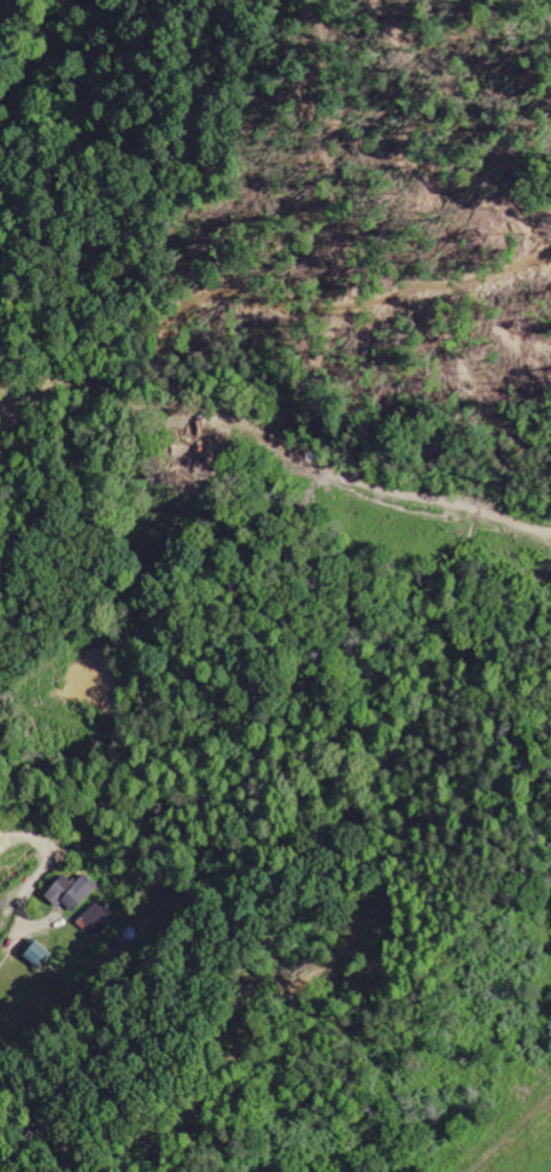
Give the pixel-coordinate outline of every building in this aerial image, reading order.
[(65,875),(45,896),(57,908),(63,902),(74,912),(98,887),(86,874),(75,885),(65,875)] [(112,921),(96,904),(75,924),(91,941),(112,921)] [(23,956),(39,970),(51,954),(35,941),(23,956)]
